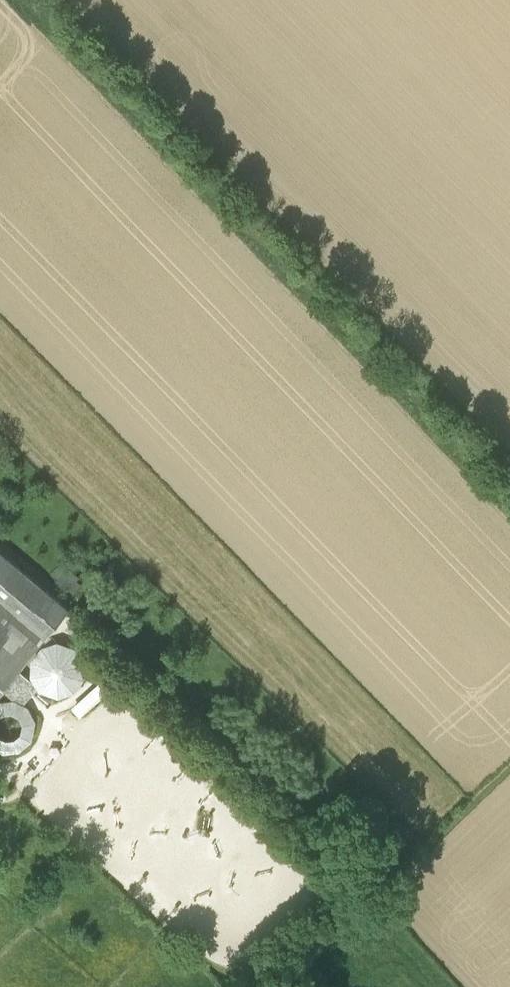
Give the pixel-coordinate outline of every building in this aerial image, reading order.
[(69,605),(0,548),(0,688),(69,605)] [(86,714),(111,690),(103,681),(77,706),(86,714)]
